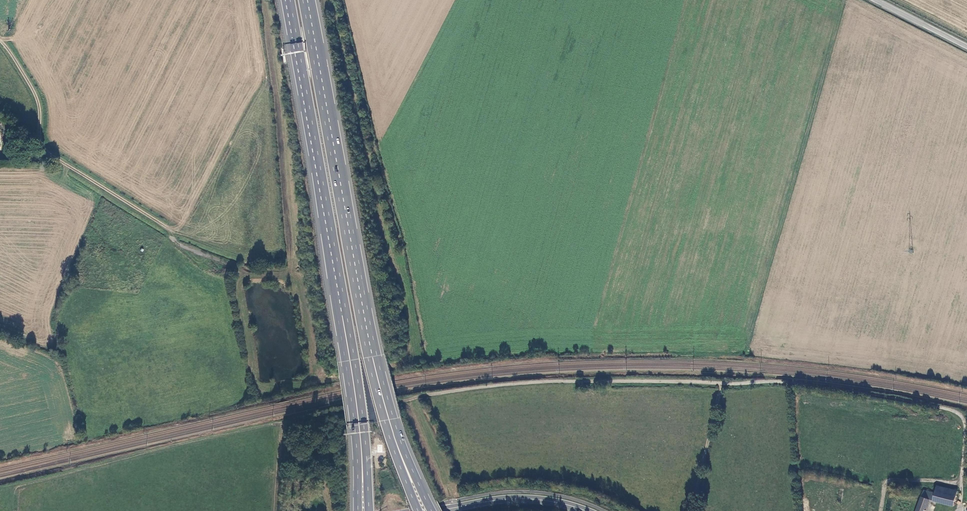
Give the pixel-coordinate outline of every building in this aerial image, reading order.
[(954,505),(957,491),(937,486),(935,493),(924,490),(916,510),(926,510),(930,500),(954,505)]
